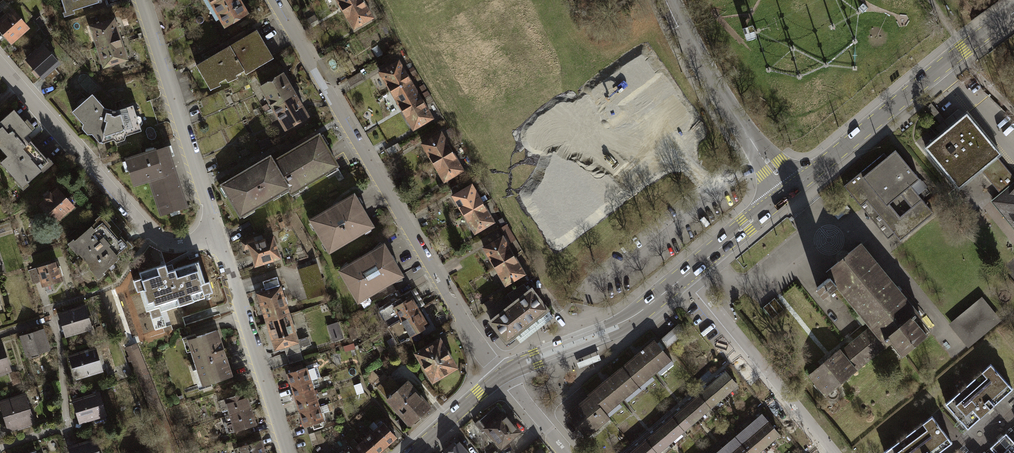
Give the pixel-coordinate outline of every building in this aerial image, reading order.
[(68,15),(64,16),(65,20),(76,16),(75,14),(100,5),(100,3),(104,2),(103,0),(63,0),(68,15)] [(209,8),(224,0),(204,0),(209,8)] [(209,8),(217,22),(220,21),(225,29),(250,14),(242,1),(244,0),(224,0),(209,8)] [(343,11),(362,0),(337,0),(343,11)] [(343,11),(355,32),(376,19),(365,0),(362,0),(343,11)] [(0,21),(0,32),(12,45),(30,29),(12,10),(0,21)] [(90,27),(97,48),(122,40),(120,36),(125,34),(121,21),(116,23),(115,19),(90,27)] [(237,75),(245,70),(248,74),(274,59),(272,55),(257,30),(197,66),(212,91),(221,86),(220,83),(226,79),(229,84),(239,78),(237,75)] [(97,48),(104,70),(129,62),(127,58),(131,57),(127,43),(123,45),(122,40),(97,48)] [(44,44),(26,61),(49,85),(61,74),(56,69),(62,63),(44,44)] [(401,60),(380,72),(391,92),(412,79),(401,60)] [(415,68),(410,71),(414,78),(419,75),(415,68)] [(297,94),(285,72),(259,87),(272,109),(297,94)] [(352,88),(366,80),(362,74),(348,82),(352,88)] [(412,79),(391,92),(403,112),(424,100),(412,79)] [(426,86),(420,89),(426,99),(431,96),(426,86)] [(93,94),(72,112),(84,125),(82,130),(88,137),(94,136),(100,144),(115,142),(119,144),(126,142),(128,137),(143,132),(134,107),(117,112),(106,109),(93,94)] [(310,116),(297,94),(272,109),(285,131),(310,116)] [(424,100),(403,112),(414,132),(435,119),(424,100)] [(932,104),(927,108),(941,125),(946,121),(932,104)] [(0,124),(0,125),(3,128),(0,131),(0,148),(8,157),(1,164),(17,181),(16,182),(24,192),(31,186),(29,185),(43,172),(45,174),(55,165),(48,158),(45,160),(25,137),(33,130),(15,110),(0,124)] [(959,188),(981,169),(999,191),(994,192),(991,200),(1005,216),(1012,214),(1013,216),(1013,177),(997,156),(1000,154),(967,114),(926,148),(959,188)] [(443,132),(422,144),(434,164),(455,152),(443,132)] [(290,188),(294,194),(339,167),(319,135),(274,162),(290,188)] [(266,141),(259,145),(263,151),(270,148),(266,141)] [(399,145),(386,152),(389,159),(403,151),(399,145)] [(156,148),(126,158),(127,161),(123,162),(127,172),(130,171),(135,186),(150,181),(161,215),(170,212),(172,215),(181,212),(180,209),(188,206),(172,157),(175,156),(172,146),(157,151),(156,148)] [(888,157),(886,154),(845,188),(863,210),(870,204),(901,243),(936,214),(913,186),(922,179),(897,149),(888,157)] [(455,152),(434,164),(446,184),(467,172),(455,152)] [(221,185),(241,218),(290,188),(274,162),(271,156),(221,185)] [(474,184),(453,196),(464,215),(485,203),(474,184)] [(76,207),(57,189),(52,194),(50,192),(43,199),(45,201),(39,207),(57,226),(76,207)] [(310,221),(330,255),(376,228),(355,194),(310,221)] [(485,203),(464,215),(476,235),(497,223),(485,203)] [(74,240),(68,245),(78,256),(80,255),(91,267),(89,269),(100,280),(105,275),(103,273),(133,246),(127,240),(126,242),(120,236),(119,238),(109,228),(111,226),(101,215),(95,220),(96,222),(75,241),(74,240)] [(504,219),(499,222),(503,228),(508,225),(504,219)] [(505,236),(484,249),(494,267),(515,255),(523,251),(508,225),(503,228),(501,229),(505,236)] [(249,248),(255,269),(265,266),(267,270),(274,268),(273,264),(284,260),(276,236),(254,242),(253,240),(241,243),(243,249),(249,248)] [(807,375),(824,395),(856,370),(884,347),(890,342),(901,355),(926,334),(916,321),(922,316),(861,243),(823,274),(827,278),(815,288),(822,297),(835,287),(868,327),(840,350),(839,349),(807,375)] [(339,271),(359,304),(370,297),(375,306),(398,292),(392,283),(404,276),(385,244),(339,271)] [(515,255),(494,267),(505,286),(526,273),(515,255)] [(58,262),(29,272),(34,287),(42,284),(46,294),(55,291),(53,285),(64,281),(58,262)] [(168,272),(166,264),(139,273),(145,290),(141,292),(147,311),(160,307),(162,311),(205,297),(201,284),(205,283),(198,262),(168,272)] [(266,291),(257,294),(266,322),(291,314),(280,278),(264,283),(266,291)] [(489,322),(507,346),(552,312),(534,288),(531,291),(526,284),(509,296),(514,303),(489,322)] [(375,306),(389,330),(424,309),(427,307),(417,291),(402,300),(398,292),(375,306)] [(772,319),(784,310),(775,298),(763,308),(772,319)] [(999,320),(980,298),(947,325),(965,348),(999,320)] [(86,306),(58,315),(66,339),(94,330),(86,306)] [(389,330),(399,346),(434,325),(424,309),(389,330)] [(291,314),(266,322),(275,351),(285,348),(287,355),(302,350),(291,314)] [(686,320),(661,342),(668,350),(693,328),(686,320)] [(334,341),(341,339),(337,323),(330,325),(334,341)] [(45,330),(21,337),(28,359),(30,358),(31,361),(42,358),(41,355),(52,352),(45,330)] [(235,377),(219,331),(198,338),(197,335),(183,340),(188,355),(191,353),(196,370),(193,371),(200,391),(213,387),(212,385),(235,377)] [(415,354),(433,384),(461,368),(442,337),(415,354)] [(624,367),(644,391),(676,364),(656,340),(624,367)] [(0,345),(0,377),(13,373),(4,343),(0,345)] [(126,363),(121,349),(112,352),(109,344),(98,348),(106,370),(126,363)] [(345,349),(347,355),(357,351),(355,345),(345,349)] [(98,348),(69,357),(77,382),(105,373),(98,348)] [(993,365),(948,404),(969,429),(1013,390),(1013,389),(993,365)] [(592,394),(612,418),(644,391),(624,367),(592,394)] [(308,368),(287,375),(291,388),(312,381),(321,378),(318,369),(309,371),(308,368)] [(373,385),(380,379),(374,373),(367,379),(373,385)] [(728,374),(715,385),(728,401),(741,390),(728,374)] [(376,390),(411,428),(432,408),(408,382),(402,388),(391,377),(376,390)] [(312,381),(291,388),(296,401),(316,394),(312,381)] [(362,385),(355,387),(358,396),(365,394),(362,385)] [(715,385),(701,396),(714,412),(728,401),(715,385)] [(100,393),(72,402),(79,424),(107,416),(100,393)] [(228,411),(229,416),(253,409),(248,393),(219,402),(223,413),(228,411)] [(316,394),(296,401),(300,414),(321,408),(316,394)] [(612,418),(592,394),(564,418),(587,446),(615,422),(612,418)] [(0,402),(0,405),(9,434),(37,425),(31,407),(29,407),(25,395),(0,402)] [(701,396),(687,407),(700,423),(714,412),(701,396)] [(486,432),(501,450),(522,433),(498,405),(476,424),(484,434),(486,432)] [(687,407),(674,418),(686,434),(700,423),(687,407)] [(321,408),(300,414),(304,427),(313,425),(315,431),(324,428),(322,422),(325,421),(321,408)] [(228,432),(228,433),(258,424),(253,409),(229,416),(226,417),(228,424),(226,424),(226,426),(222,427),(224,433),(228,432)] [(764,414),(750,426),(769,448),(783,436),(764,414)] [(674,418),(660,429),(673,445),(686,434),(674,418)] [(935,418),(888,452),(942,452),(954,444),(935,418)] [(374,433),(388,449),(398,439),(384,424),(374,433)] [(737,437),(750,452),(763,452),(769,448),(750,426),(737,437)] [(646,440),(657,452),(663,452),(673,445),(660,429),(646,440)] [(245,432),(232,436),(234,442),(247,438),(245,432)] [(322,432),(310,436),(313,445),(325,441),(322,432)] [(373,452),(383,452),(388,449),(374,433),(363,442),(373,452)] [(1008,434),(992,449),(995,452),(1013,452),(1013,441),(1008,434)] [(723,449),(727,452),(750,452),(737,437),(723,449)] [(633,452),(634,452),(657,452),(646,440),(633,452)] [(242,452),(267,452),(263,441),(241,448),(242,452)] [(363,442),(353,451),(355,452),(373,452),(363,442)] [(442,452),(469,452),(460,443),(455,447),(453,444),(442,452)]
